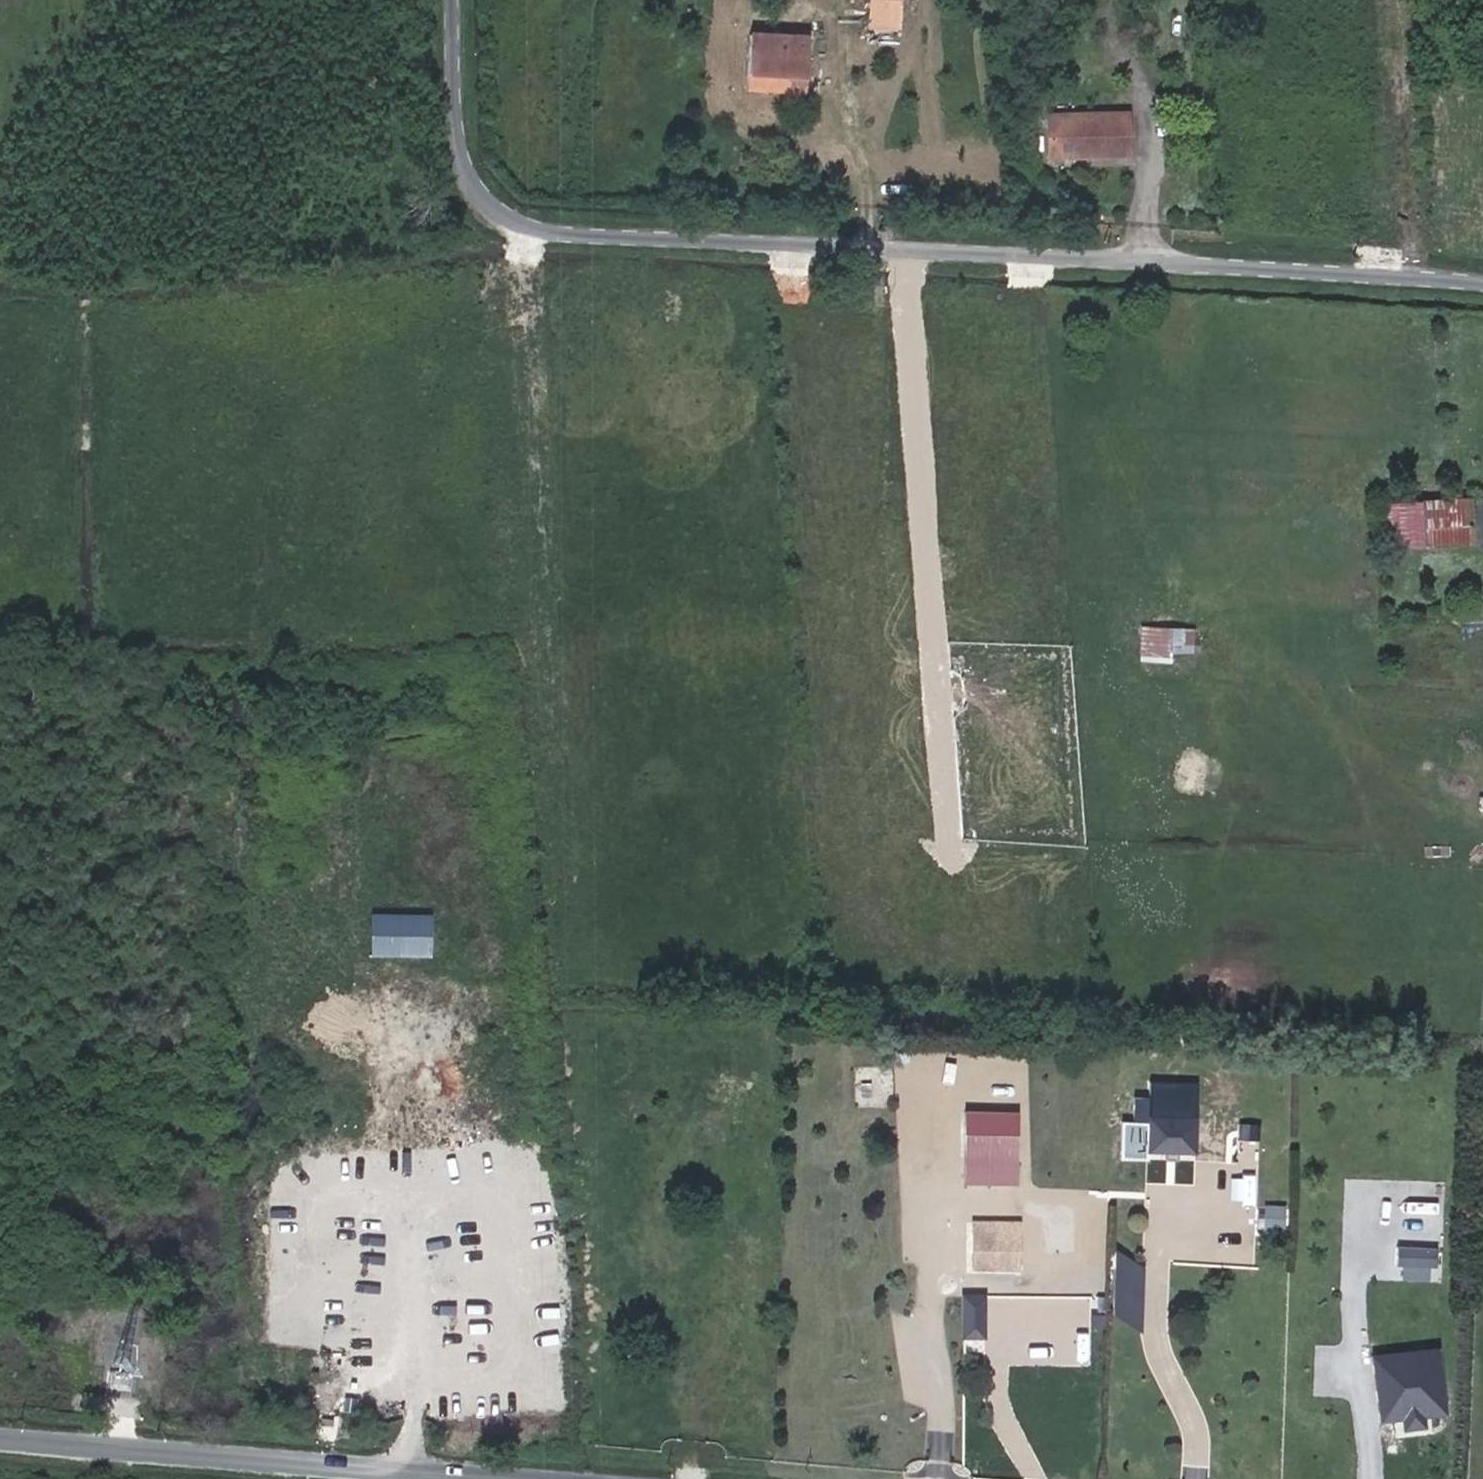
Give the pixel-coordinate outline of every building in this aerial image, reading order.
[(903,0),(871,0),(870,26),(902,27),(903,0)] [(765,73),(803,76),(806,40),(750,36),(745,88),(764,89),(765,73)] [(802,93),(803,76),(765,73),(764,89),(802,93)] [(1130,109),(1109,110),(1048,113),(1051,155),(1120,151),(1132,151),(1130,109)] [(1467,498),(1420,500),(1383,502),(1385,546),(1469,542),(1467,498)] [(1141,659),(1176,661),(1177,649),(1197,651),(1198,626),(1144,622),(1141,659)] [(375,954),(436,955),(437,912),(376,911),(375,954)] [(968,1109),(967,1182),(1025,1182),(1026,1110),(968,1109)] [(1202,1152),(1203,1115),(1148,1114),(1147,1151),(1202,1152)] [(1019,1268),(1020,1219),(974,1218),(973,1267),(1019,1268)] [(1400,1276),(1441,1277),(1441,1245),(1401,1244),(1400,1276)] [(962,1334),(987,1336),(990,1293),(965,1291),(962,1334)] [(1410,1418),(1411,1428),(1434,1426),(1433,1415),(1453,1414),(1447,1346),(1376,1352),(1382,1420),(1410,1418)]
